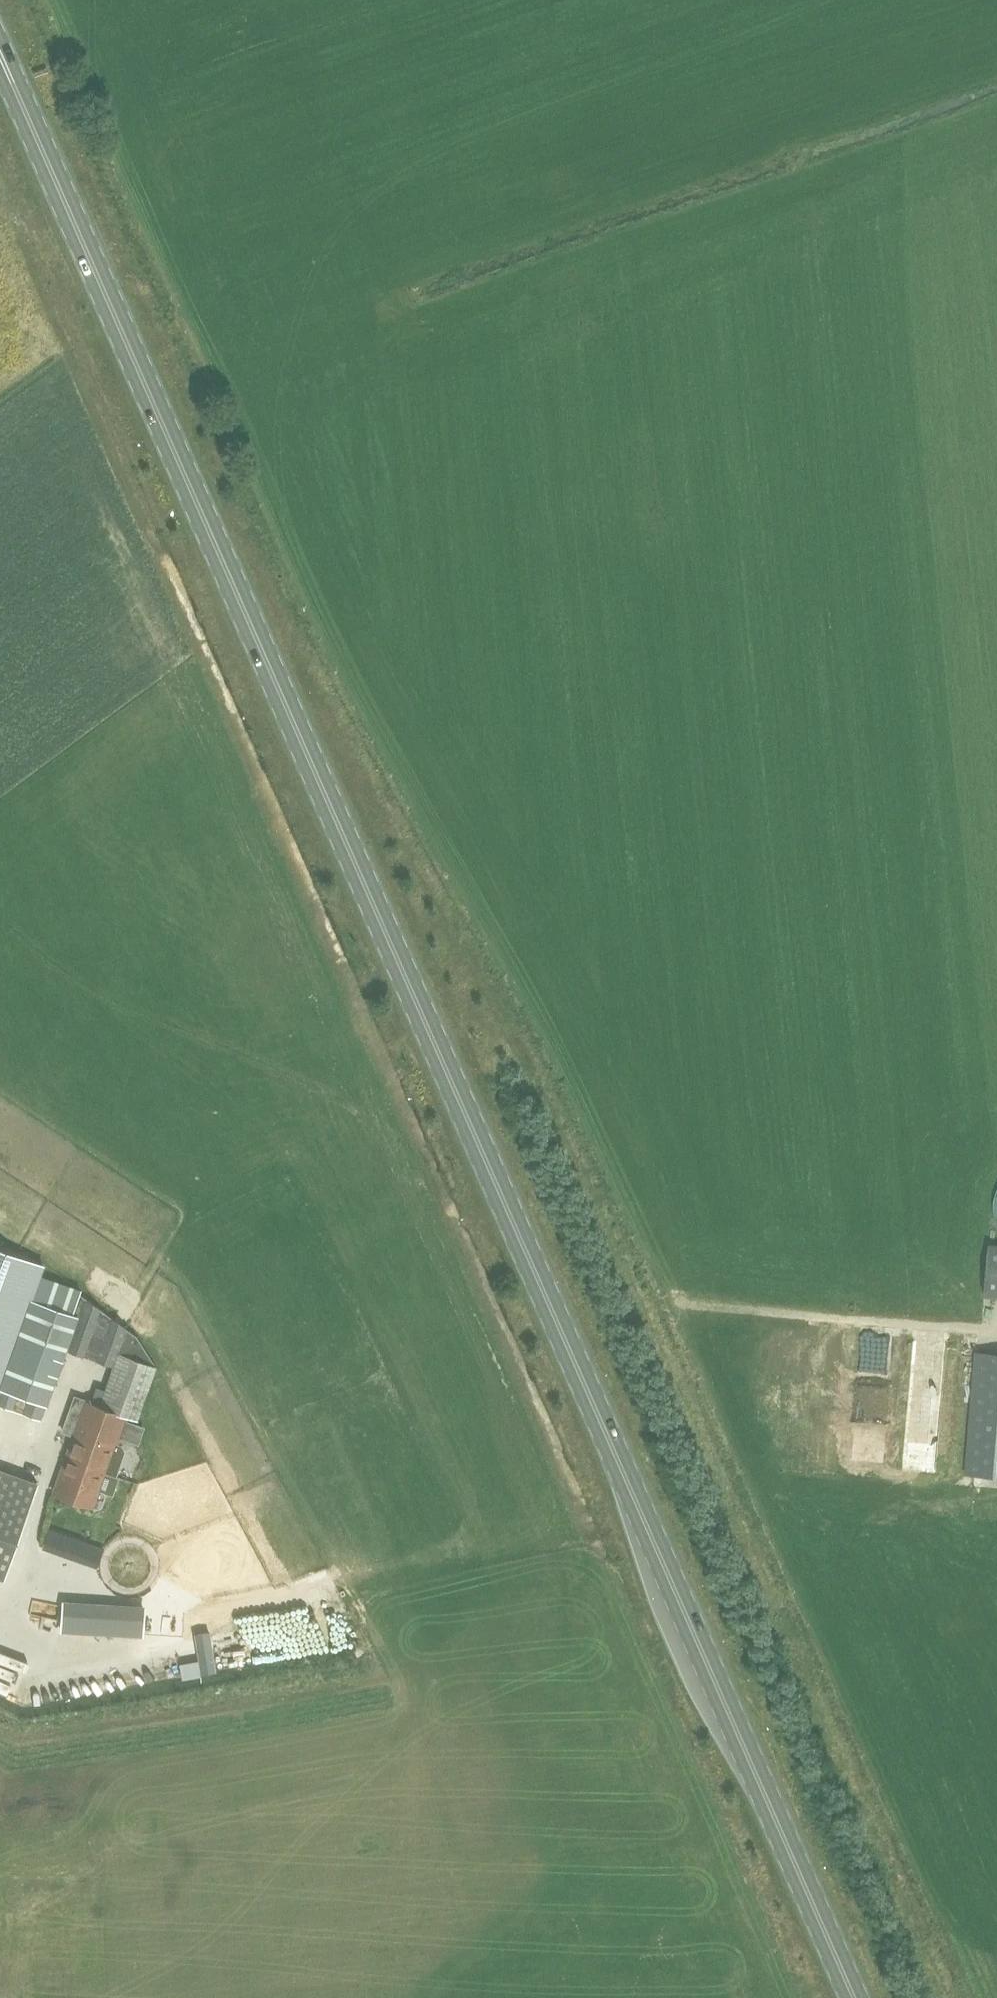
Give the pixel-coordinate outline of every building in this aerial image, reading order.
[(52,59),(38,64),(43,75),(56,69),(52,59)] [(988,1244),(984,1294),(996,1295),(996,1245),(988,1244)] [(40,1417),(44,1405),(64,1348),(112,1364),(106,1381),(119,1386),(116,1395),(103,1390),(96,1388),(91,1403),(86,1401),(74,1435),(54,1489),(53,1493),(91,1506),(96,1508),(100,1506),(103,1495),(102,1492),(97,1490),(103,1471),(107,1473),(115,1476),(124,1453),(121,1446),(117,1444),(118,1440),(137,1447),(144,1429),(124,1423),(127,1416),(136,1420),(137,1419),(155,1367),(154,1366),(136,1335),(114,1319),(79,1294),(80,1291),(39,1276),(43,1265),(0,1250),(0,1402),(40,1417)] [(2,1578),(36,1483),(0,1470),(0,1577),(2,1578)] [(49,1529),(43,1546),(99,1565),(105,1548),(49,1529)] [(123,1602),(123,1612),(153,1613),(154,1603),(123,1602)] [(295,1630),(217,1638),(217,1642),(176,1646),(178,1665),(297,1654),(295,1630)]
